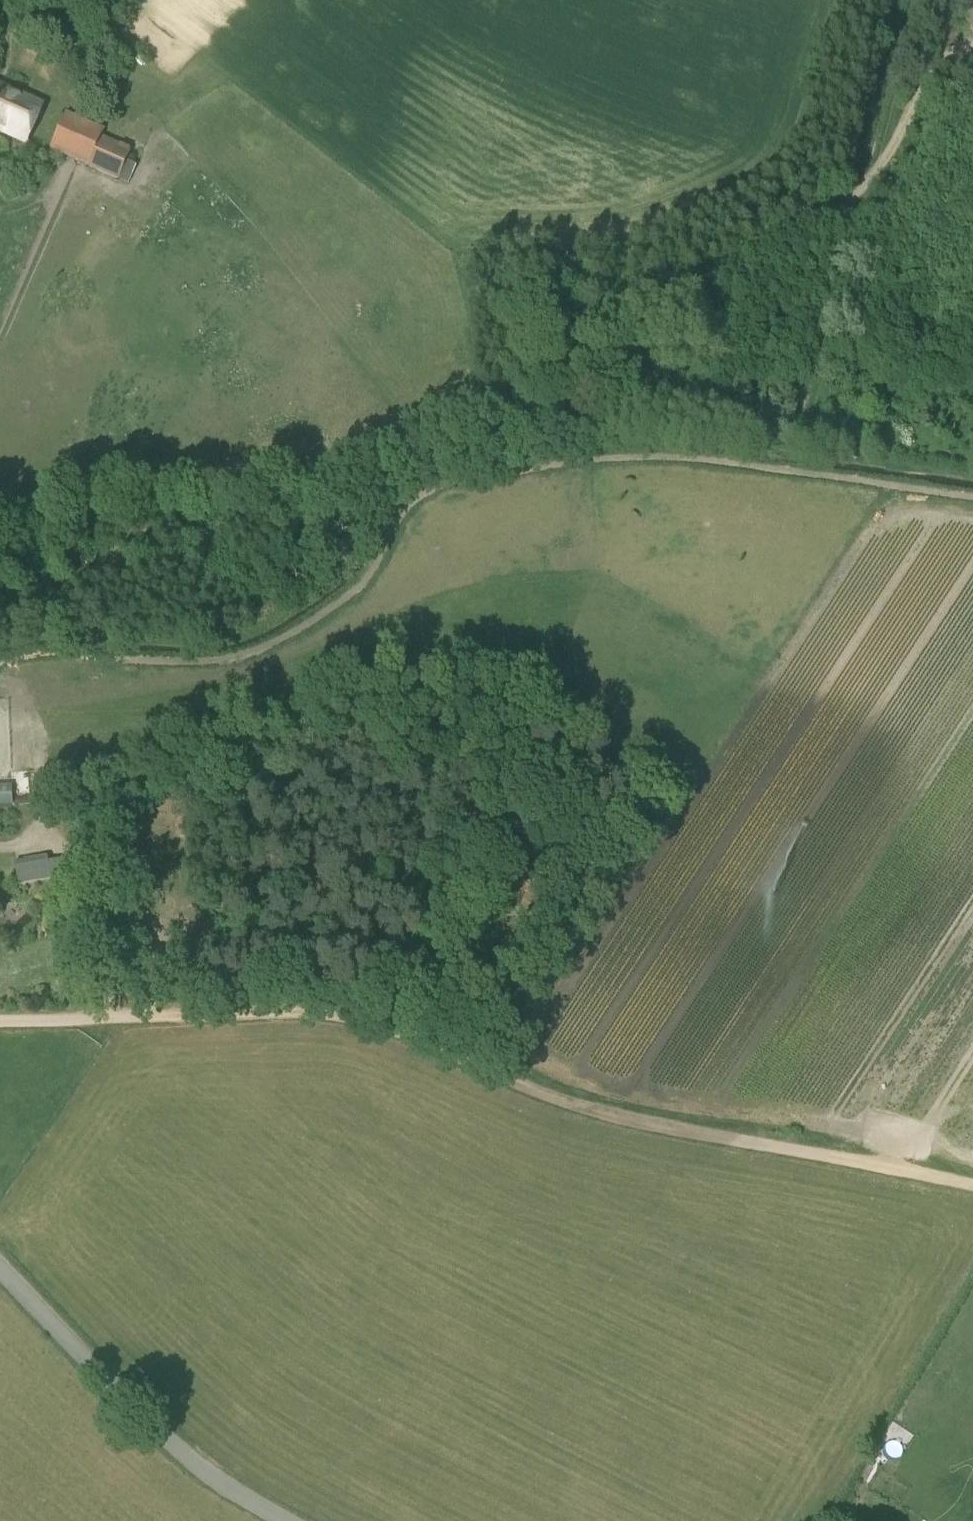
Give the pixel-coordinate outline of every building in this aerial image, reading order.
[(45,104),(0,84),(0,130),(28,142),(45,104)] [(118,179),(131,149),(103,137),(106,130),(66,113),(50,150),(118,179)] [(12,785),(0,785),(0,805),(13,805),(12,785)] [(18,884),(50,879),(47,857),(14,862),(18,884)] [(843,1510),(839,1517),(841,1520),(854,1520),(855,1519),(856,1518),(852,1510),(843,1510)]
